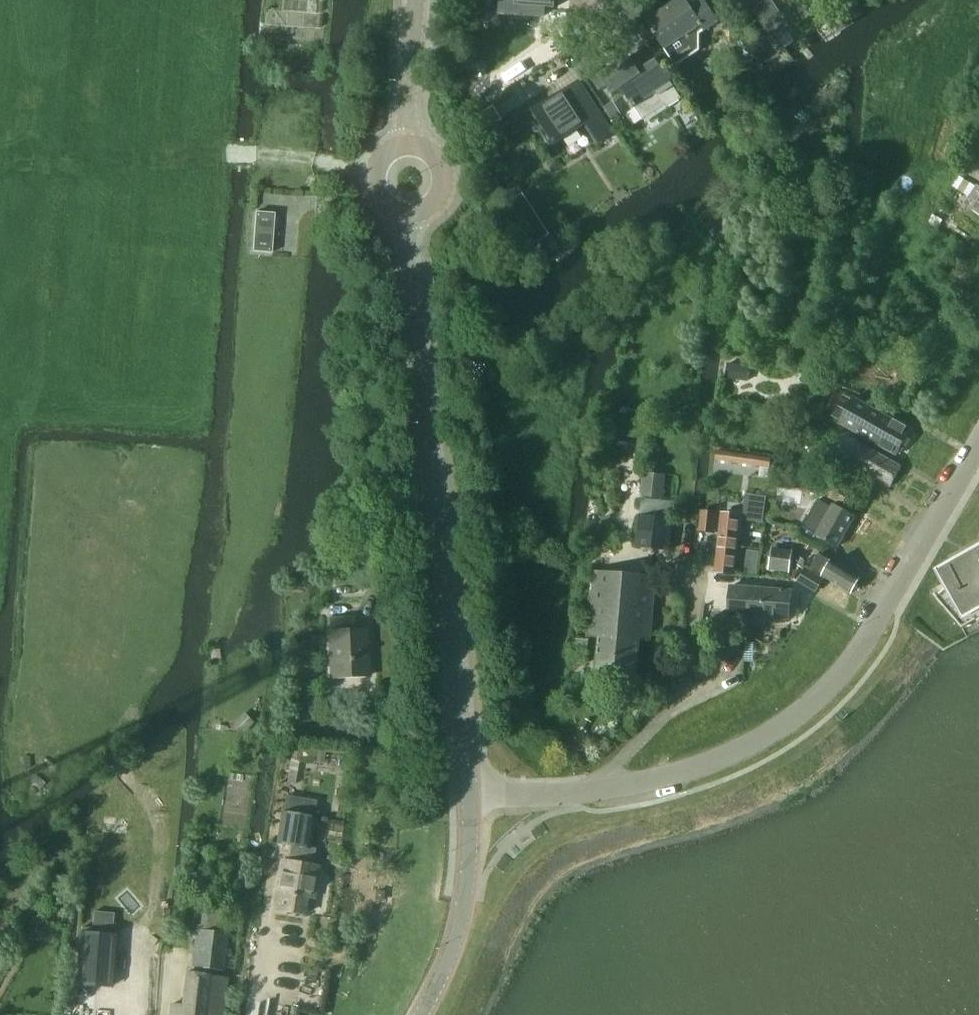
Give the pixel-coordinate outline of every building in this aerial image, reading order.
[(500,12),(511,12),(543,15),(544,7),(553,8),(554,0),(501,0),(500,12)] [(647,22),(665,50),(664,51),(675,67),(700,51),(700,34),(720,21),(706,0),(703,0),(692,7),(687,0),(678,0),(667,7),(669,11),(650,23),(649,20),(647,22)] [(601,76),(594,80),(600,90),(607,86),(612,94),(623,87),(632,101),(630,103),(633,108),(634,107),(642,119),(665,104),(667,108),(681,99),(674,87),(657,61),(644,69),(639,72),(629,56),(600,74),(601,76)] [(566,88),(530,111),(551,145),(586,122),(598,141),(611,133),(596,109),(584,116),(566,88)] [(604,108),(612,122),(620,117),(611,103),(604,108)] [(976,211),(975,212),(978,215),(978,188),(967,206),(976,211)] [(254,214),(251,254),(270,255),(273,216),(254,214)] [(854,398),(840,424),(896,455),(910,430),(854,398)] [(847,437),(836,455),(890,486),(901,467),(847,437)] [(717,450),(716,462),(730,464),(768,469),(770,458),(732,452),(717,450)] [(638,517),(635,548),(670,551),(673,521),(675,502),(663,501),(665,476),(644,473),(642,497),(641,499),(642,499),(640,517),(638,517)] [(847,505),(853,492),(835,484),(829,497),(847,505)] [(776,488),(775,499),(791,501),(792,490),(776,488)] [(816,511),(809,524),(820,530),(818,535),(838,546),(854,517),(835,507),(833,506),(828,504),(828,505),(821,502),(816,511)] [(701,511),(699,532),(715,534),(717,512),(701,511)] [(733,574),(739,516),(723,514),(717,572),(733,574)] [(934,596),(961,626),(978,616),(978,546),(974,549),(976,552),(950,567),(957,580),(938,596),(936,594),(934,596)] [(789,572),(792,552),(772,549),(768,569),(789,572)] [(820,555),(812,569),(852,593),(861,579),(820,555)] [(805,568),(799,578),(807,582),(805,586),(816,592),(823,579),(805,568)] [(649,641),(655,576),(595,571),(589,635),(599,636),(596,672),(636,676),(639,640),(649,641)] [(730,586),(728,616),(789,620),(791,591),(730,586)] [(354,615),(329,617),(332,675),(368,674),(366,631),(355,631),(354,615)] [(588,653),(589,639),(572,637),(571,651),(588,653)] [(397,739),(387,739),(387,753),(397,754),(397,739)] [(281,811),(275,846),(310,850),(315,816),(281,811)] [(282,865),(273,915),(302,920),(305,902),(312,903),(318,871),(282,865)] [(195,932),(191,966),(222,970),(227,935),(225,935),(227,911),(208,908),(205,933),(195,932)] [(79,929),(75,986),(113,989),(117,931),(79,929)] [(169,1014),(222,1014),(226,975),(185,971),(181,1006),(171,1003),(169,1014)]
